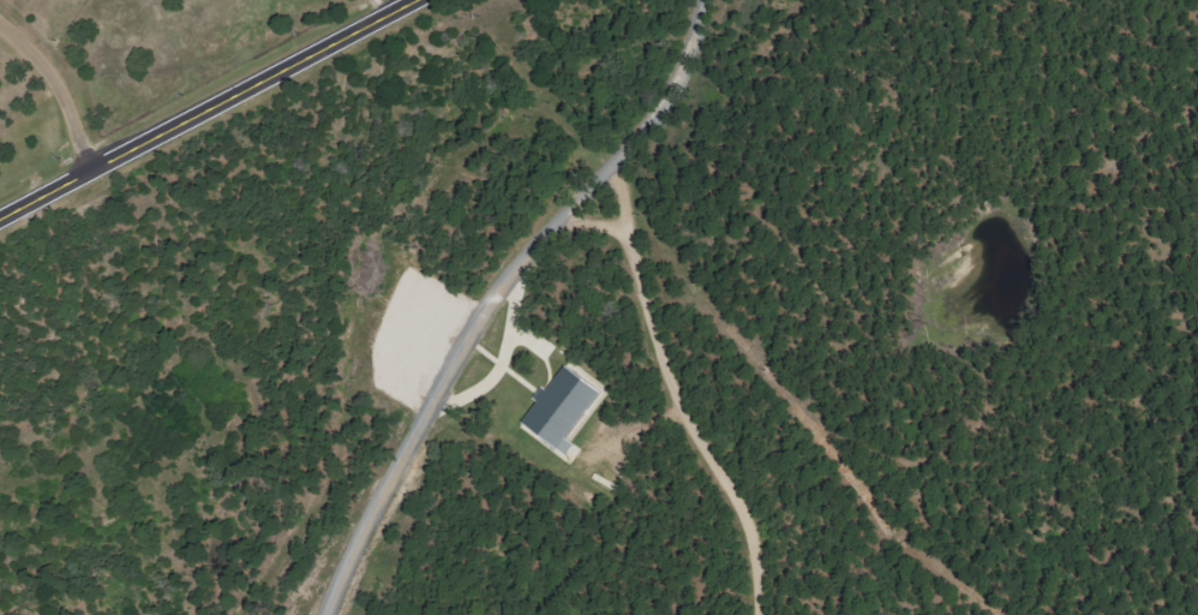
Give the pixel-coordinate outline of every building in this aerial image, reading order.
[(572,439),(606,394),(570,365),(526,422),(572,457),(580,446),(572,439)]
